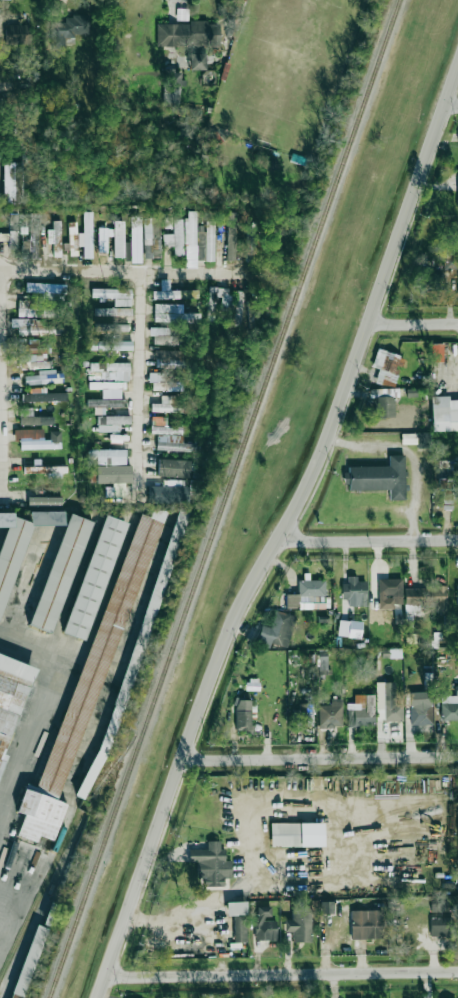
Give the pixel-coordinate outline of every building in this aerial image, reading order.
[(88,34),(88,16),(64,16),(64,22),(50,22),(50,48),(65,48),(65,38),(74,38),(74,34),(88,34)] [(156,46),(220,47),(221,23),(157,22),(156,46)] [(5,25),(4,43),(29,44),(30,25),(5,25)] [(204,70),(204,53),(188,53),(189,70),(204,70)] [(183,73),(167,71),(165,90),(164,90),(163,102),(179,103),(183,73)] [(21,163),(2,163),(3,205),(21,204),(21,163)] [(196,268),(197,211),(186,211),(184,267),(196,268)] [(93,258),(93,212),(84,212),(83,233),(79,233),(78,246),(83,246),(83,258),(93,258)] [(235,259),(237,212),(228,212),(226,259),(235,259)] [(9,248),(18,248),(17,213),(8,213),(9,248)] [(140,216),(132,216),(133,262),(140,261),(140,216)] [(164,228),(172,228),(173,216),(164,216),(164,228)] [(145,218),(144,256),(159,256),(159,219),(145,218)] [(173,220),(174,234),(163,234),(164,246),(175,245),(175,255),(184,255),(183,219),(173,220)] [(48,244),(53,244),(54,257),(62,257),(61,220),(53,221),(53,229),(47,229),(48,244)] [(70,255),(76,255),(76,247),(78,247),(77,221),(69,222),(70,255)] [(124,221),(114,221),(114,257),(124,257),(124,221)] [(198,231),(197,260),(214,261),(215,223),(206,223),(206,231),(198,231)] [(254,251),(255,229),(248,229),(247,251),(254,251)] [(420,273),(421,288),(442,288),(442,272),(420,273)] [(153,299),(196,298),(196,291),(170,291),(169,279),(160,279),(161,291),(153,291),(153,299)] [(42,299),(65,300),(66,285),(26,283),(26,292),(42,293),(42,299)] [(231,288),(209,287),(208,320),(217,321),(217,309),(231,310),(231,288)] [(131,289),(91,288),(91,299),(114,299),(114,306),(131,306),(131,289)] [(235,325),(243,325),(244,291),(235,291),(235,325)] [(17,316),(57,317),(58,308),(34,308),(34,301),(18,300),(17,316)] [(154,321),(190,322),(191,314),(183,314),(183,304),(154,304),(154,321)] [(94,308),(94,316),(132,315),(131,308),(94,308)] [(42,326),(42,319),(11,319),(11,327),(17,327),(17,334),(63,334),(63,326),(42,326)] [(128,324),(95,323),(95,331),(128,331),(128,324)] [(175,328),(151,328),(151,344),(175,345),(175,328)] [(132,351),(132,340),(92,341),(92,351),(132,351)] [(18,344),(19,353),(50,352),(50,343),(18,344)] [(443,343),(431,344),(431,362),(444,362),(443,343)] [(403,356),(376,349),(372,367),(379,369),(375,383),(395,388),(403,356)] [(49,354),(18,355),(18,369),(49,369),(49,354)] [(156,367),(184,369),(184,360),(156,358),(156,367)] [(101,371),(101,380),(129,381),(129,363),(90,362),(90,371),(101,371)] [(38,375),(25,375),(25,385),(57,383),(57,369),(38,370),(38,375)] [(100,371),(86,372),(86,380),(100,380),(100,371)] [(167,382),(167,373),(149,372),(148,383),(152,383),(152,390),(183,391),(183,382),(167,382)] [(125,381),(88,382),(89,389),(102,389),(102,398),(121,398),(120,389),(126,389),(125,381)] [(394,418),(394,395),(389,395),(389,390),(373,389),(373,417),(394,418)] [(66,392),(21,394),(22,402),(66,401),(66,392)] [(161,403),(151,403),(151,412),(183,412),(183,404),(176,404),(176,396),(161,395),(161,403)] [(448,400),(448,396),(431,396),(432,431),(457,431),(457,399),(448,400)] [(87,398),(86,406),(94,407),(94,414),(104,415),(105,407),(125,408),(125,399),(87,398)] [(20,425),(53,424),(53,416),(32,417),(32,408),(19,408),(20,425)] [(97,416),(97,432),(119,432),(119,424),(131,424),(130,415),(97,416)] [(167,417),(151,417),(151,434),(157,434),(156,450),(196,452),(196,444),(182,443),(183,427),(167,427),(167,417)] [(20,449),(60,448),(60,431),(49,431),(50,440),(44,440),(43,429),(14,429),(14,441),(20,441),(20,449)] [(126,449),(89,450),(89,457),(97,457),(97,465),(126,464),(126,449)] [(404,455),(389,455),(389,466),(345,467),(346,490),(390,489),(390,500),(405,500),(404,455)] [(190,460),(158,459),(158,476),(190,477),(190,460)] [(132,466),(97,465),(96,484),(105,484),(105,497),(125,497),(125,483),(132,483),(132,466)] [(66,467),(24,466),(24,473),(48,474),(48,476),(66,477),(66,467)] [(438,479),(439,489),(442,489),(443,504),(456,503),(454,478),(438,479)] [(189,486),(178,486),(179,480),(167,480),(167,486),(149,485),(148,502),(188,503),(189,486)] [(27,505),(61,506),(61,497),(28,497),(27,505)] [(134,512),(40,789),(26,784),(16,812),(24,814),(17,836),(37,842),(39,836),(54,841),(66,804),(61,802),(160,511),(152,508),(149,517),(134,512)] [(91,521),(68,513),(28,625),(51,633),(91,521)] [(10,527),(0,550),(0,620),(46,514),(0,514),(0,527),(10,527)] [(85,641),(124,522),(102,514),(62,633),(85,641)] [(342,600),(348,600),(348,606),(366,606),(366,581),(357,581),(357,576),(347,577),(348,584),(342,584),(342,600)] [(379,609),(394,609),(394,604),(403,604),(403,578),(378,579),(379,609)] [(404,587),(405,626),(412,626),(412,615),(420,615),(420,606),(438,606),(438,611),(447,611),(447,587),(404,587)] [(287,648),(296,617),(267,608),(256,644),(269,648),(270,643),(287,648)] [(362,622),(339,620),(337,636),(360,638),(362,622)] [(388,658),(401,658),(401,649),(388,649),(388,658)] [(32,664),(0,655),(0,775),(32,664)] [(328,656),(318,655),(317,673),(327,673),(328,656)] [(258,690),(258,679),(249,678),(248,690),(258,690)] [(375,683),(376,721),(403,721),(403,703),(396,703),(395,682),(375,683)] [(441,721),(457,720),(457,686),(455,686),(456,696),(441,696),(441,721)] [(374,695),(354,694),(354,704),(347,703),(347,727),(374,727),(374,695)] [(410,725),(432,724),(431,695),(409,695),(410,725)] [(252,699),(235,699),(234,733),(251,733),(252,699)] [(318,705),(318,727),(343,727),(342,699),(331,699),(331,705),(318,705)] [(323,822),(270,823),(270,847),(323,846),(323,822)] [(189,849),(189,862),(197,861),(197,877),(203,877),(204,887),(225,886),(224,878),(231,878),(231,860),(225,860),(225,849),(220,849),(220,841),(207,841),(207,849),(189,849)] [(247,942),(246,901),(226,902),(227,916),(234,916),(234,943),(247,942)] [(333,914),(334,902),(321,902),(321,914),(333,914)] [(270,907),(255,907),(255,940),(277,940),(276,919),(271,919),(270,907)] [(284,920),(284,932),(292,932),(293,942),(311,942),(310,910),(292,910),(292,920),(284,920)] [(350,911),(351,939),(383,939),(382,910),(350,911)] [(430,917),(430,936),(451,937),(451,918),(430,917)] [(46,928),(34,924),(11,997),(24,997),(46,928)]
